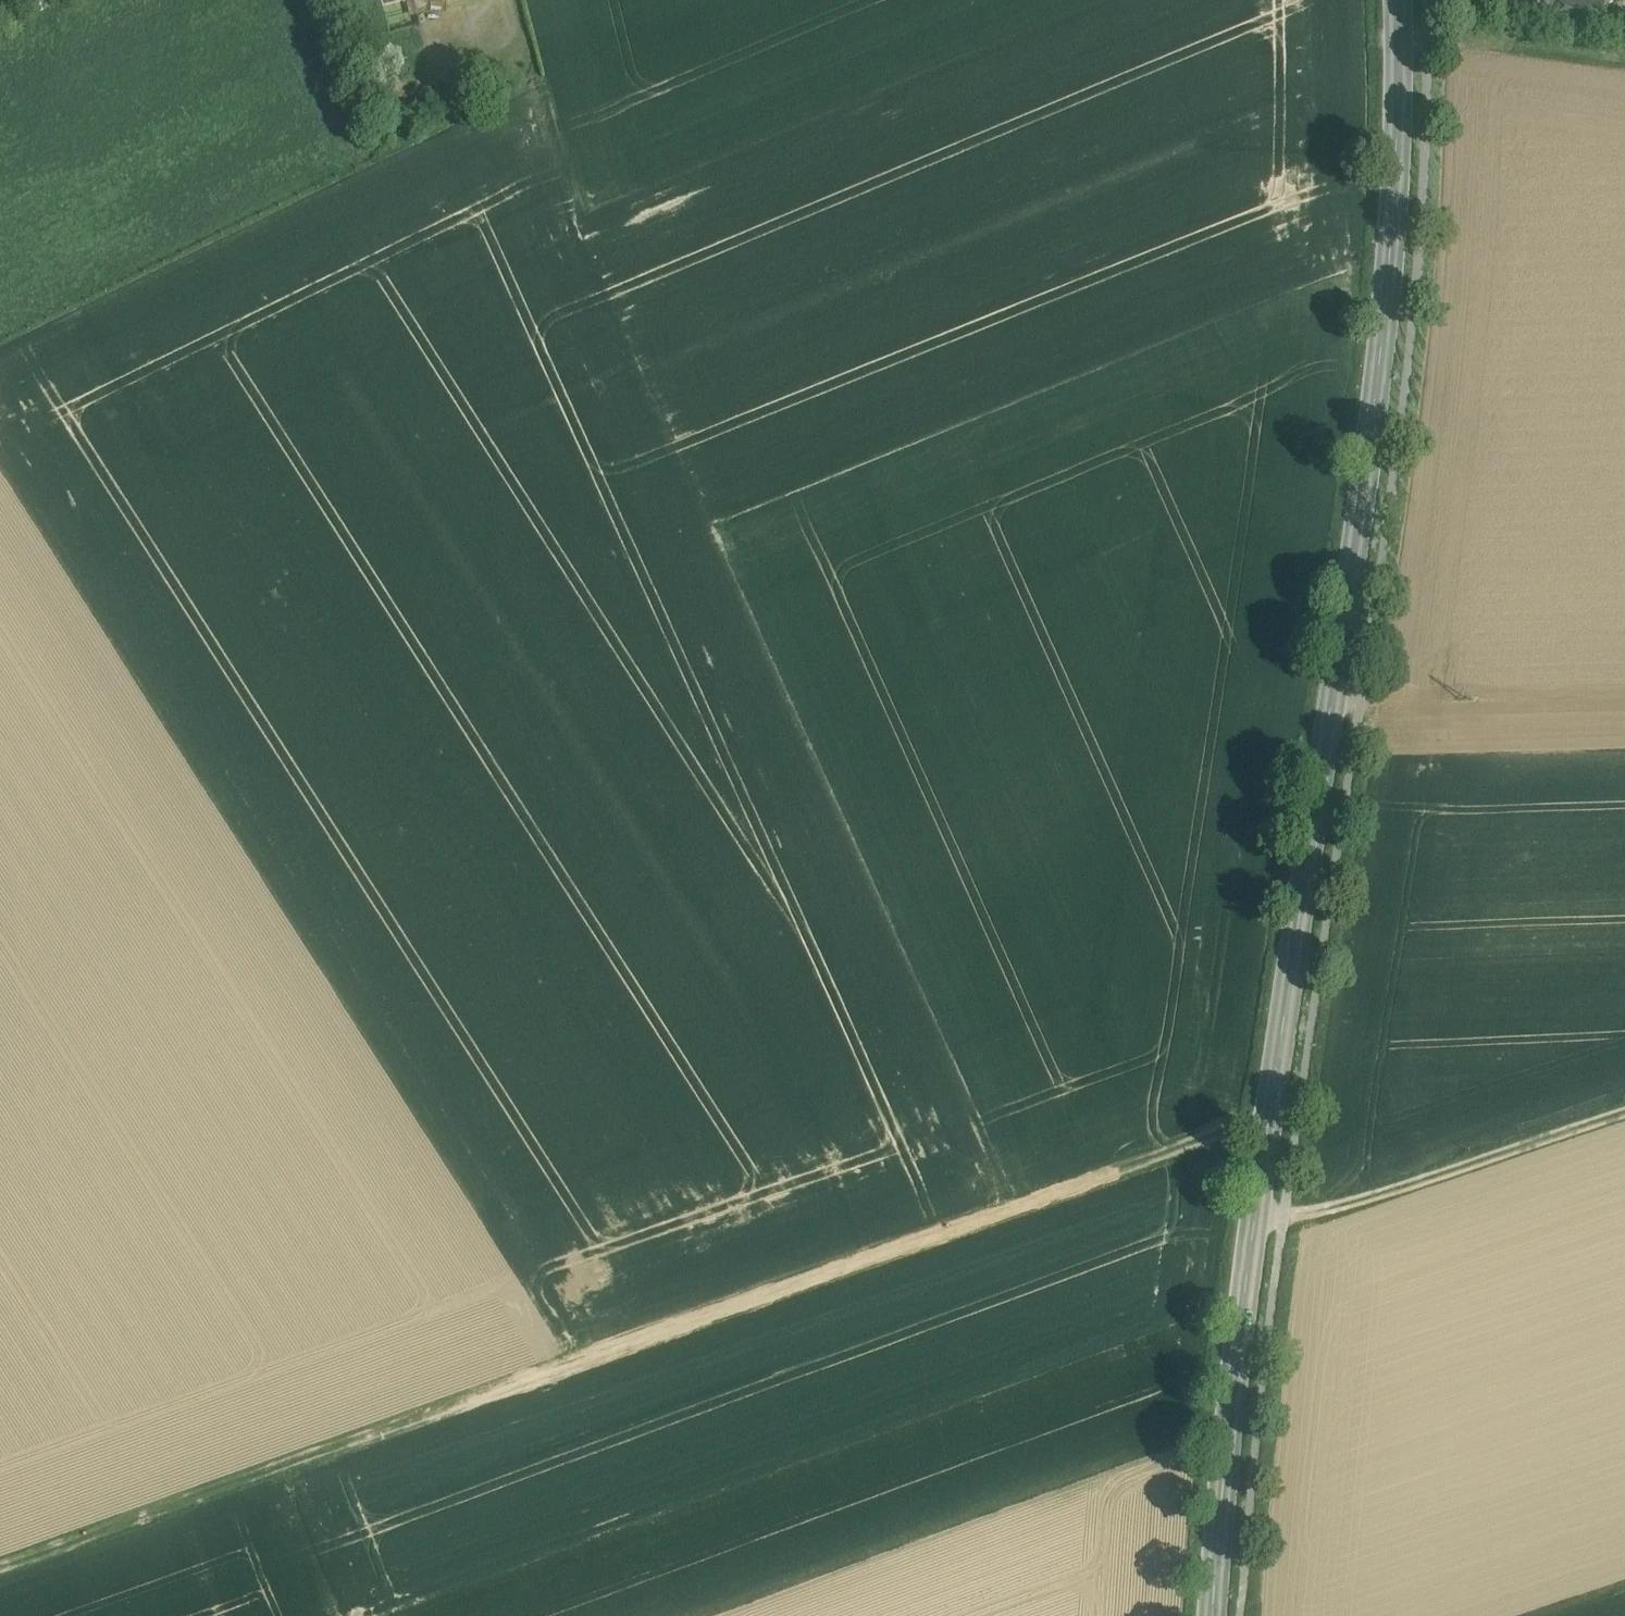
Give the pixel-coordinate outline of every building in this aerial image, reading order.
[(1602,6),(1563,0),(1559,26),(1598,32),(1602,6)]
